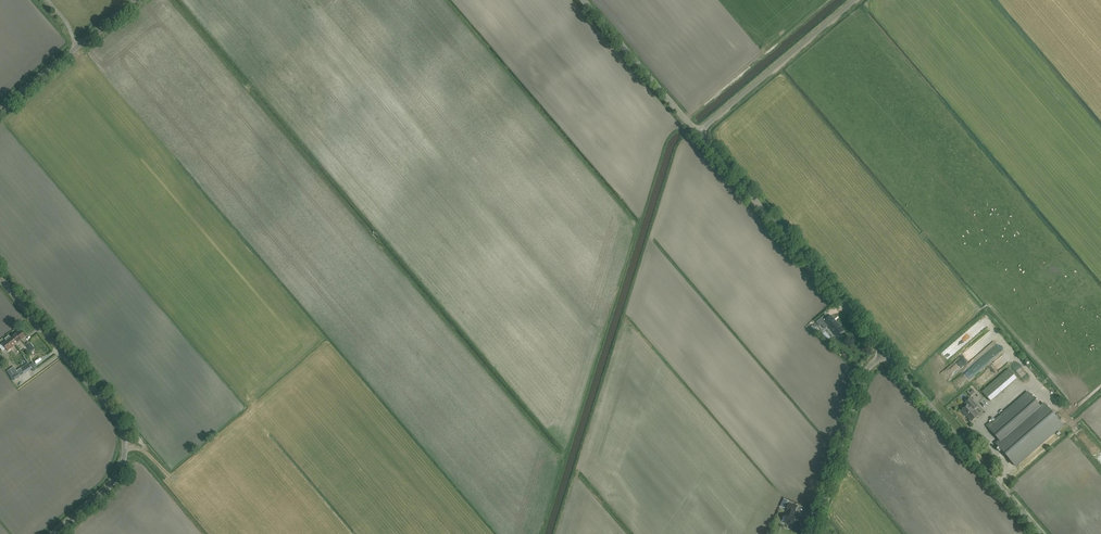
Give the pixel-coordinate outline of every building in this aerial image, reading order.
[(824,321),(829,326),(835,334),(837,336),(843,331),(841,329),(831,316),(829,318),(824,321)] [(13,336),(12,336),(10,338),(9,336),(5,339),(6,341),(2,344),(7,351),(18,343),(25,337),(20,330),(13,336)] [(982,347),(994,336),(990,332),(979,343),(982,347)] [(28,365),(23,368),(23,369),(25,374),(32,370),(28,365)] [(24,374),(21,368),(17,371),(14,367),(13,368),(13,367),(10,369),(16,380),(20,377),(24,374)] [(1017,379),(1009,369),(982,392),(991,402),(1017,379)] [(987,426),(1000,441),(996,444),(1015,466),(1063,425),(1044,404),(1040,407),(1028,392),(993,422),(992,421),(987,426)] [(978,407),(971,398),(965,403),(967,406),(961,411),(965,415),(966,414),(972,421),(979,415),(974,410),(978,407)] [(789,501),(784,499),(780,507),(785,509),(789,501)] [(784,522),(786,523),(788,524),(793,525),(799,527),(801,519),(793,516),(794,513),(795,513),(797,507),(789,504),(787,511),(788,511),(787,514),(784,522)]
